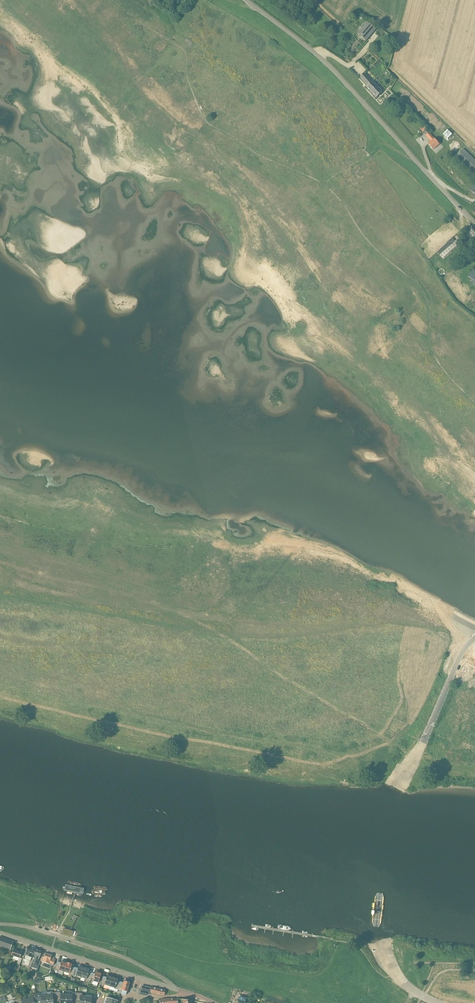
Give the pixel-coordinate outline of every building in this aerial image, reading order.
[(376,29),(368,22),(357,34),(366,41),(376,29)] [(71,48),(75,51),(93,32),(91,29),(83,37),(82,36),(71,48)] [(68,30),(63,36),(70,42),(75,36),(68,30)] [(91,63),(90,63),(96,68),(102,62),(98,57),(92,63),(91,63)] [(382,92),(365,73),(360,77),(368,86),(367,87),(376,97),(382,92)] [(434,139),(432,137),(433,136),(430,133),(426,136),(431,141),(429,143),(433,147),(438,143),(434,139)] [(463,149),(456,157),(474,175),(474,160),(463,149)] [(456,241),(440,255),(442,258),(459,244),(456,241)] [(65,883),(64,890),(82,894),(84,887),(65,883)] [(0,937),(0,946),(10,949),(13,942),(0,937)] [(34,955),(36,950),(27,947),(26,951),(23,959),(30,962),(32,954),(34,955)] [(22,953),(13,950),(11,956),(19,958),(15,970),(18,971),(20,966),(19,966),(22,959),(20,958),(22,953)] [(30,966),(30,967),(38,969),(41,961),(40,961),(41,961),(38,960),(39,958),(40,956),(41,952),(36,950),(34,955),(32,963),(30,966)] [(41,961),(40,961),(41,961),(42,962),(53,966),(53,964),(55,960),(51,958),(52,956),(48,954),(47,954),(45,953),(44,957),(42,956),(41,961)] [(64,972),(66,963),(61,962),(60,965),(57,964),(55,970),(58,971),(58,970),(64,972)] [(69,974),(72,975),(74,969),(71,968),(72,965),(71,965),(71,964),(67,963),(66,963),(64,972),(69,974)] [(74,969),(72,975),(75,976),(76,976),(81,977),(84,968),(80,967),(79,967),(78,970),(74,969)] [(86,980),(89,981),(91,975),(88,974),(89,970),(87,970),(88,969),(84,968),(81,977),(86,979),(86,980)] [(91,975),(89,981),(92,982),(93,981),(98,983),(101,974),(95,972),(94,976),(91,975)] [(109,986),(112,978),(112,977),(108,975),(108,976),(107,976),(106,979),(102,978),(100,984),(104,985),(109,986)] [(116,996),(120,984),(117,983),(118,979),(116,979),(117,978),(113,977),(113,978),(112,978),(109,986),(115,988),(115,989),(118,990),(116,996)] [(120,984),(116,996),(119,997),(120,994),(125,995),(129,983),(124,981),(123,985),(120,984)] [(147,993),(148,993),(148,990),(150,991),(151,988),(142,986),(141,990),(139,990),(138,994),(140,995),(146,996),(147,993)] [(151,987),(151,988),(150,991),(148,990),(148,993),(150,994),(150,993),(164,996),(165,990),(151,987)] [(47,1002),(53,1002),(53,1000),(56,1000),(56,992),(52,992),(52,991),(46,992),(46,996),(47,1002)] [(56,1000),(60,1000),(60,1002),(66,1002),(66,995),(60,995),(60,992),(56,992),(56,1000)] [(75,1000),(76,993),(72,992),(72,995),(66,995),(66,1002),(72,1002),(72,1000),(75,1000)] [(86,997),(82,996),(82,993),(76,993),(75,1000),(79,1001),(79,1002),(85,1002),(86,997)] [(38,1002),(41,1001),(41,1002),(47,1002),(46,996),(41,996),(40,994),(36,995),(38,1002)] [(36,995),(30,996),(31,998),(27,999),(28,1002),(34,1002),(38,1002),(36,995)] [(118,1001),(118,998),(108,995),(107,998),(105,997),(103,1002),(117,1002),(118,1001)]
